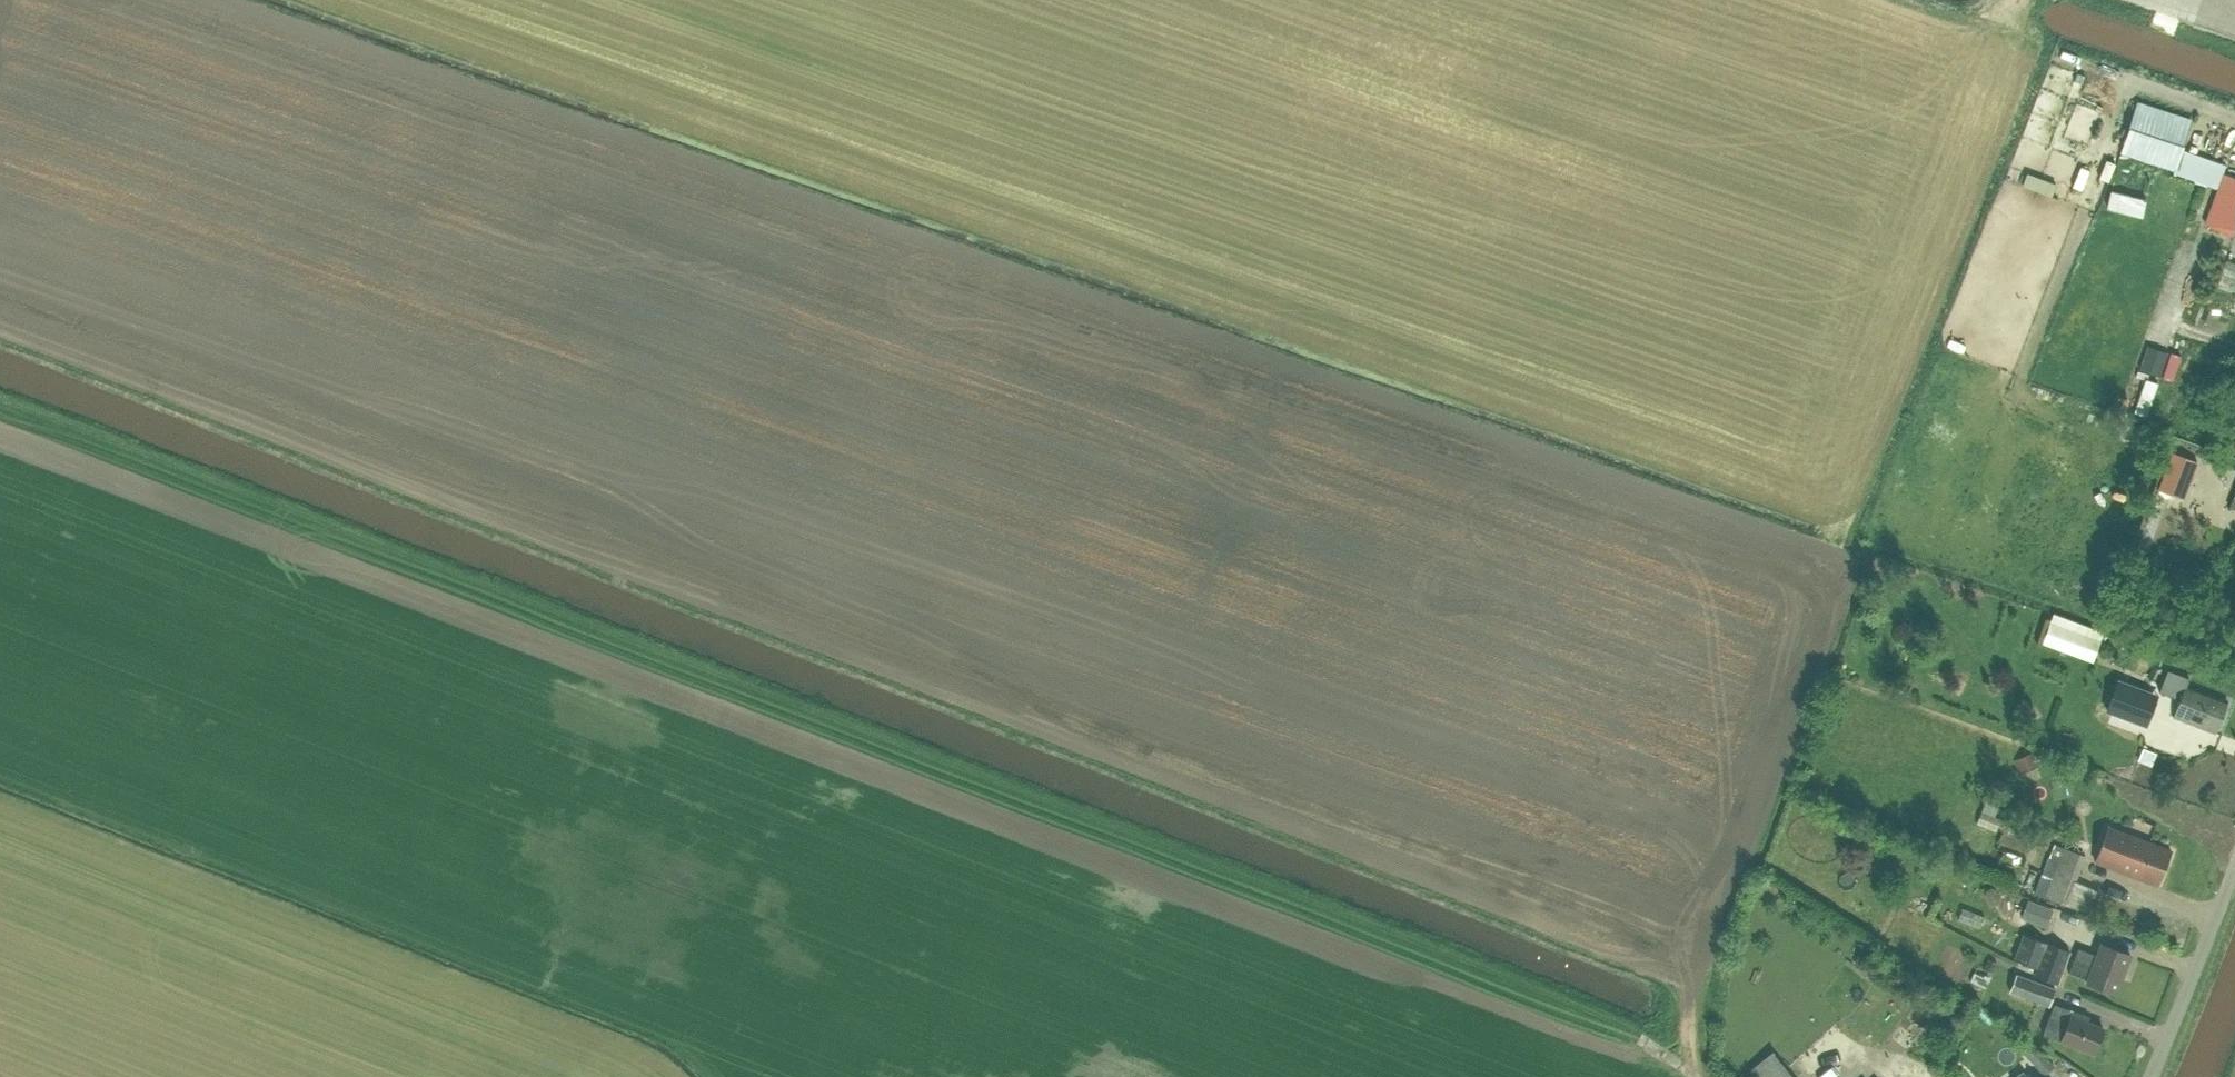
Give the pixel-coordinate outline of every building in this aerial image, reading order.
[(2191,118),(2137,101),(2120,152),(2173,171),(2191,118)] [(2223,174),(2217,191),(2234,197),(2234,179),(2223,174)] [(2145,194),(2112,188),(2107,209),(2139,217),(2145,194)] [(2217,191),(2205,225),(2233,235),(2233,236),(2234,237),(2234,197),(2217,191)] [(2226,261),(2217,287),(2234,293),(2234,264),(2226,261)] [(2152,335),(2151,359),(2160,359),(2161,335),(2152,335)] [(2170,452),(2156,489),(2182,499),(2196,462),(2170,452)] [(2050,621),(2042,643),(2092,662),(2100,640),(2050,621)] [(2226,700),(2175,681),(2162,688),(2180,695),(2172,717),(2214,733),(2226,700)] [(2152,716),(2153,690),(2135,689),(2134,715),(2152,716)] [(2031,749),(2017,756),(2024,768),(2037,761),(2031,749)] [(2170,851),(2107,827),(2099,850),(2117,857),(2113,868),(2132,876),(2133,874),(2135,875),(2134,877),(2157,885),(2170,851)] [(2020,866),(2032,867),(2034,842),(2013,841),(2012,851),(2021,852),(2020,866)] [(2036,894),(2090,915),(2100,889),(2076,879),(2085,856),(2056,845),(2036,894)] [(2026,900),(2020,918),(2046,927),(2052,910),(2026,900)] [(2071,953),(2025,935),(2016,960),(2038,969),(2035,977),(2058,986),(2071,953)] [(2129,955),(2100,944),(2091,966),(2074,960),(2069,972),(2086,979),(2085,982),(2115,993),(2129,955)] [(2057,990),(2017,975),(2011,993),(2050,1008),(2057,990)] [(2087,1017),(2053,1004),(2042,1034),(2092,1053),(2102,1027),(2086,1021),(2087,1017)] [(1773,1054),(1750,1073),(1754,1076),(1791,1076),(1773,1054)]
